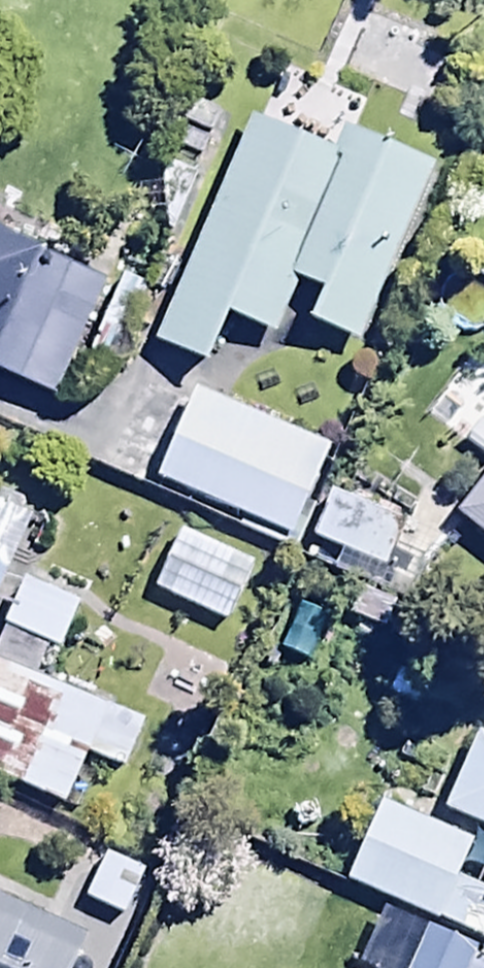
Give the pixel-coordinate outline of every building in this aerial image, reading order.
[(269,324),(291,274),(314,284),(300,316),(354,340),(435,155),(339,114),(325,146),(247,112),(151,334),(194,353),(217,301),(269,324)] [(44,394),(100,271),(0,225),(0,374),(44,394)] [(289,549),(317,481),(310,478),(325,441),(186,383),(147,476),(237,514),(232,525),(289,549)] [(450,507),(483,535),(483,465),(450,507)] [(324,484),(305,535),(387,569),(408,519),(324,484)] [(256,559),(170,521),(144,580),(229,618),(256,559)] [(10,552),(0,547),(0,572),(10,552)] [(86,753),(118,768),(139,722),(32,672),(46,643),(58,649),(81,599),(18,570),(0,609),(0,714),(86,753)] [(62,804),(86,753),(0,714),(0,777),(62,804)] [(473,727),(439,803),(483,823),(483,732),(473,727)] [(483,936),(483,885),(483,888),(451,873),(467,839),(378,799),(343,876),(483,939),(483,936)] [(144,865),(100,845),(79,894),(123,913),(144,865)] [(0,895),(0,967),(69,967),(84,934),(0,895)]
